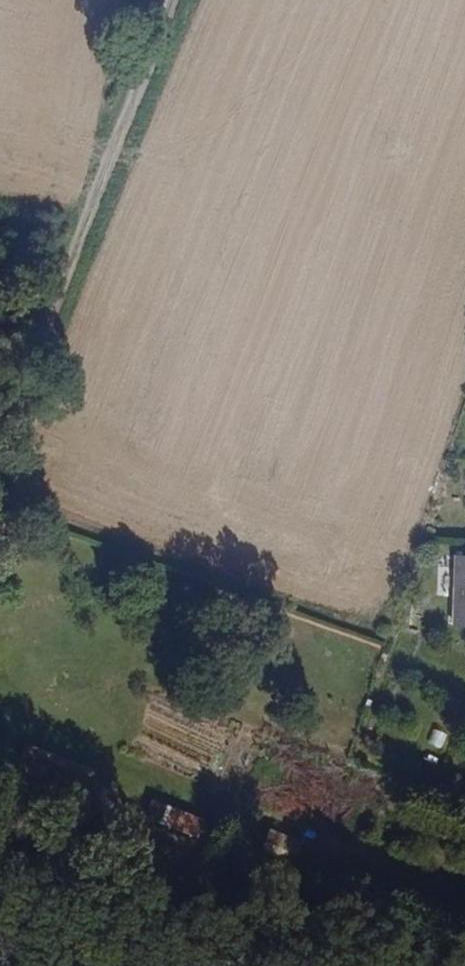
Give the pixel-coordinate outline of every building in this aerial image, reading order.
[(456,557),(454,626),(464,626),(464,557),(456,557)] [(170,805),(159,826),(200,847),(211,825),(170,805)]
